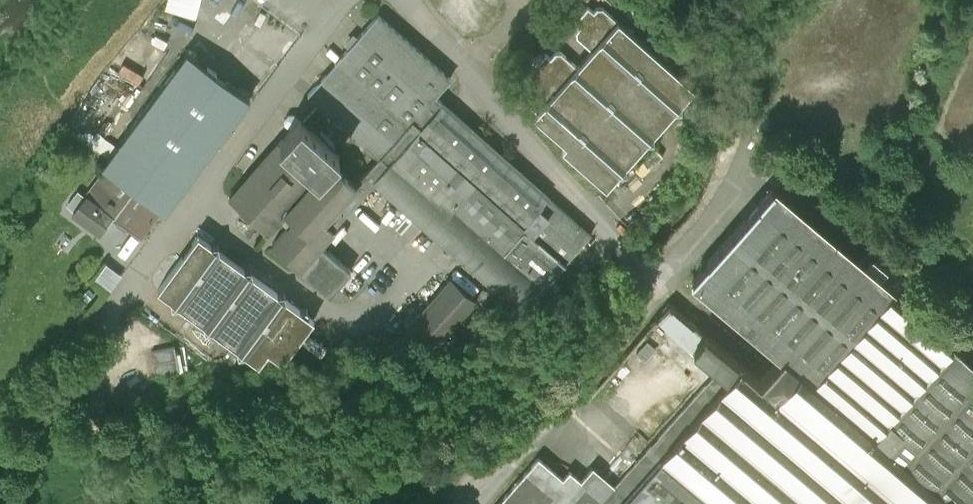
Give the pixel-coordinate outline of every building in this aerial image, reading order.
[(164,6),(195,14),(199,0),(165,0),(164,6)] [(694,88),(604,9),(596,11),(593,15),(588,11),(575,25),(580,29),(577,33),(576,38),(591,51),(577,66),(561,52),(555,53),(549,59),(547,57),(543,57),(538,63),(539,68),(531,75),(527,76),(523,80),(522,85),(529,91),(522,98),(537,111),(534,115),(566,144),(562,148),(605,187),(618,173),(626,172),(625,165),(646,142),(653,141),(653,134),(674,110),(681,110),(681,103),(694,88)] [(343,57),(413,119),(432,97),(449,79),(378,16),(343,57)] [(249,99),(187,52),(102,166),(105,168),(161,209),(161,210),(164,212),(249,99)] [(413,119),(343,57),(307,97),(378,159),(413,119)] [(587,234),(432,97),(413,119),(378,159),(452,225),(526,290),(532,296),(587,234)] [(298,119),(273,148),(315,183),(330,165),(339,153),(298,119)] [(273,148),(230,198),(271,234),(287,215),(315,183),(273,148)] [(452,225),(378,159),(363,175),(372,183),(438,241),(452,225)] [(315,183),(287,215),(296,222),(275,247),(304,271),(335,234),(330,232),(363,193),(354,185),(330,165),(315,183)] [(161,209),(105,168),(73,211),(101,231),(112,216),(141,237),(161,210),(161,209)] [(372,183),(363,175),(354,185),(363,193),(372,183)] [(773,187),(692,280),(750,330),(783,358),(761,383),(728,357),(705,337),(693,351),(716,371),(649,447),(661,458),(625,498),(603,479),(600,482),(596,478),(582,480),(570,469),(562,477),(538,455),(496,503),(972,503),(972,365),(893,295),(773,187)] [(526,290),(452,225),(438,241),(511,307),(526,290)] [(244,269),(219,250),(218,243),(211,244),(198,235),(157,290),(170,299),(171,307),(179,306),(204,324),(205,331),(212,330),(237,349),(238,356),(245,355),(258,365),(267,352),(282,362),(313,320),(308,316),(307,309),(300,310),(285,299),(284,292),(277,293),(252,275),(251,268),(244,269)] [(477,303),(449,280),(410,326),(438,349),(477,303)] [(154,347),(155,368),(175,367),(174,346),(154,347)]
